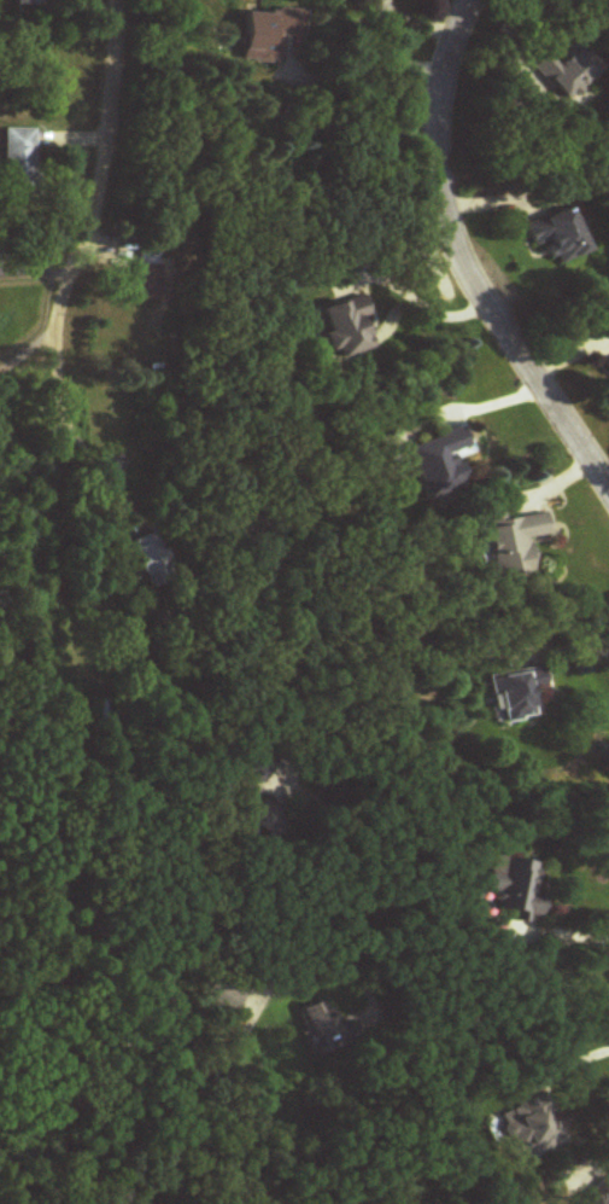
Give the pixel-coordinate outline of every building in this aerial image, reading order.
[(279,38),(301,38),(302,12),(243,10),(241,62),(278,64),(279,38)] [(546,53),(531,68),(565,104),(602,68),(570,35),(560,44),(566,51),(554,62),(546,53)] [(33,129),(3,129),(3,199),(33,199),(33,129)] [(548,270),(590,252),(570,208),(528,226),(548,270)] [(317,311),(332,361),(368,350),(359,320),(368,318),(362,298),(317,311)] [(466,448),(461,430),(406,448),(424,501),(464,488),(452,452),(466,448)] [(546,538),(542,513),(487,521),(497,581),(533,575),(528,541),(546,538)] [(169,577),(158,534),(133,541),(145,584),(169,577)] [(535,720),(531,691),(546,688),(544,669),(490,677),(497,726),(535,720)] [(537,861),(493,854),(487,892),(500,894),(498,908),(539,914),(542,895),(532,894),(537,861)] [(304,1008),(320,1055),(347,1045),(330,999),(304,1008)] [(509,1103),(512,1111),(503,1114),(518,1161),(563,1148),(546,1092),(509,1103)]
